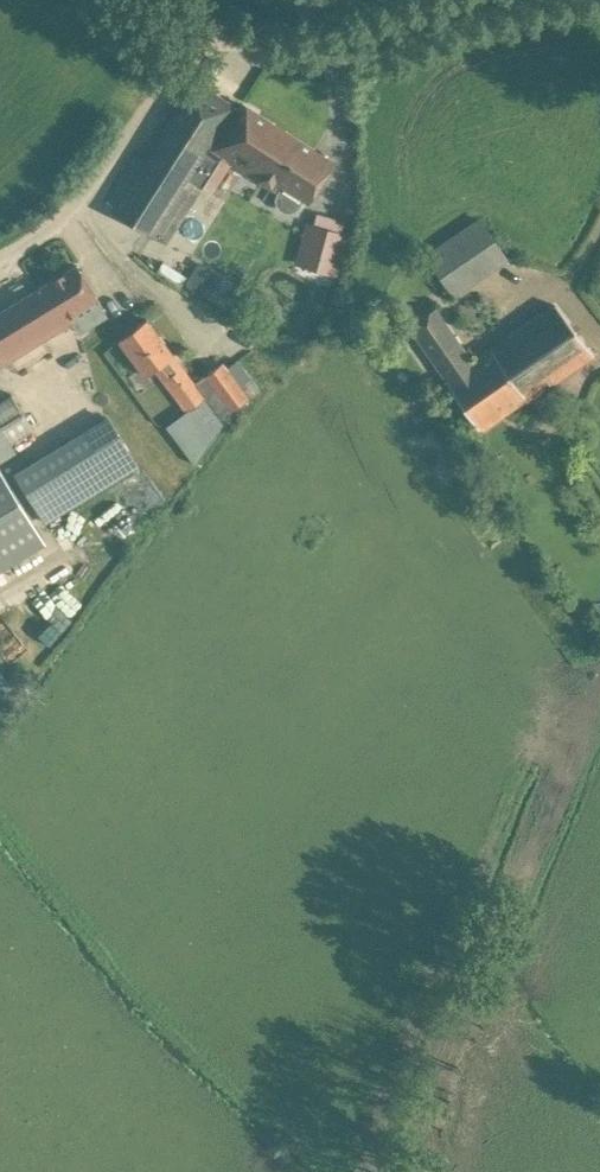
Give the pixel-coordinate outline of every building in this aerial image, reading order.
[(168,241),(222,156),(252,110),(241,103),(238,109),(234,106),(235,105),(195,80),(112,210),(152,236),(152,235),(163,242),(168,241)] [(309,199),(333,161),(252,110),(222,156),(278,192),(276,195),(276,198),(276,202),(277,205),(279,208),(282,210),(285,211),(288,212),(292,212),(295,210),(298,208),(300,206),(306,197),(309,199)] [(454,295),(506,259),(479,219),(427,255),(454,295)] [(312,226),(302,262),(332,271),(342,234),(312,226)] [(202,260),(188,280),(208,294),(222,273),(202,260)] [(77,265),(0,312),(0,364),(0,365),(72,320),(69,314),(97,297),(77,265)] [(526,401),(574,368),(592,353),(555,306),(473,362),(474,363),(472,364),(480,376),(455,394),(480,430),(525,399),(526,401)] [(446,381),(455,394),(480,376),(472,364),(474,363),(473,362),(471,363),(440,318),(432,308),(409,325),(416,335),(447,379),(446,381)] [(154,369),(173,355),(147,319),(119,339),(145,375),(154,369)] [(248,396),(227,367),(223,362),(195,384),(182,367),(163,381),(185,412),(168,426),(195,464),(223,423),(226,421),(222,416),(247,397),(248,396)] [(0,401),(0,461),(15,452),(10,444),(33,430),(11,394),(0,401)] [(92,495),(76,469),(61,443),(14,472),(45,524),(92,495)] [(44,540),(0,467),(0,566),(44,540)] [(15,682),(0,666),(0,697),(15,682)]
